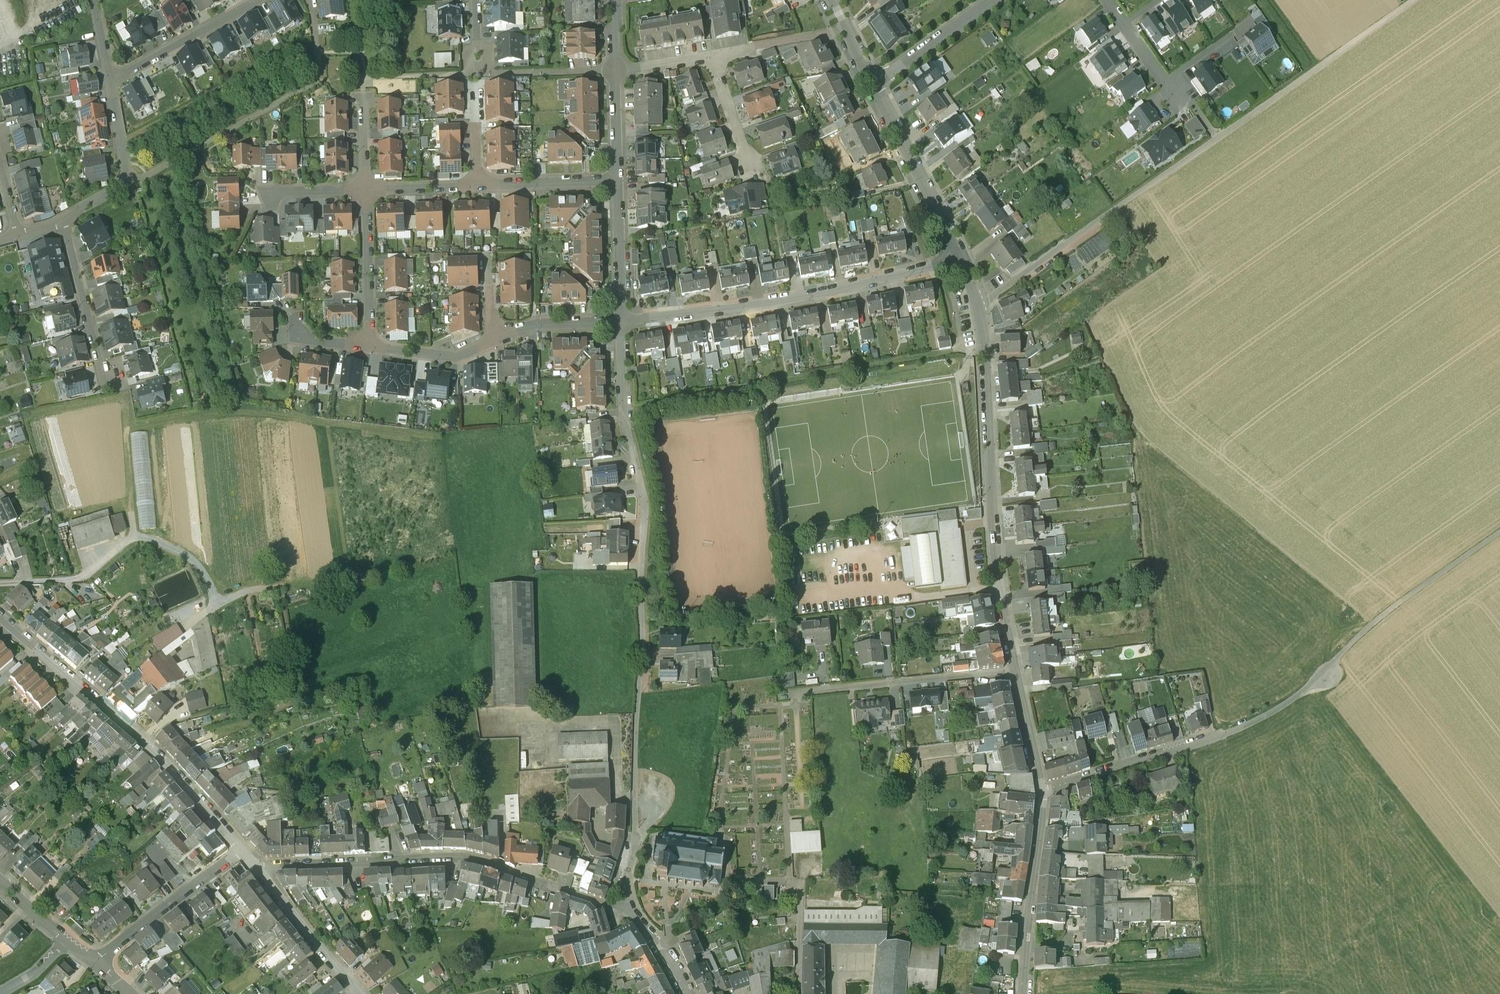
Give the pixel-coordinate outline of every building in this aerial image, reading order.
[(202,0),(193,0),(200,12),(206,9),(202,0)] [(206,9),(207,10),(220,3),(218,0),(202,0),(206,9)] [(270,8),(273,15),(268,18),(276,33),(284,29),(284,30),(295,24),(292,19),(299,16),(290,0),(284,0),(270,8)] [(321,18),(335,17),(335,18),(343,17),(341,0),(319,0),(321,18)] [(566,9),(571,9),(571,23),(595,22),(594,5),(592,6),(592,0),(565,0),(566,9)] [(742,0),(734,1),(735,6),(736,6),(738,17),(745,16),(742,0)] [(881,8),(884,13),(889,9),(890,10),(899,4),(897,0),(892,0),(891,0),(881,8)] [(1194,8),(1195,8),(1199,14),(1211,6),(1210,5),(1207,0),(1188,0),(1194,8)] [(175,2),(166,8),(162,10),(171,26),(175,33),(192,23),(187,15),(187,14),(184,8),(179,1),(176,3),(175,2)] [(514,1),(487,2),(487,14),(514,13),(514,1)] [(1174,1),(1163,9),(1170,19),(1180,33),(1191,25),(1174,1)] [(453,2),(435,3),(435,11),(438,11),(438,10),(453,10),(453,2)] [(712,5),(705,7),(707,20),(713,19),(711,10),(713,10),(712,5)] [(713,10),(711,10),(713,19),(716,38),(739,34),(736,17),(738,17),(736,6),(735,6),(713,10)] [(787,6),(772,13),(776,20),(790,13),(787,6)] [(1199,14),(1195,8),(1194,8),(1189,12),(1196,22),(1202,18),(1199,14)] [(884,13),(880,16),(879,15),(877,17),(878,17),(870,23),(879,36),(898,23),(890,10),(889,9),(884,13)] [(171,26),(162,10),(157,13),(166,29),(171,26)] [(453,10),(438,10),(438,11),(439,38),(461,38),(461,28),(463,29),(462,18),(460,19),(460,10),(453,10)] [(157,13),(145,19),(146,20),(155,35),(166,29),(157,13)] [(262,21),(257,13),(239,23),(245,34),(249,41),(267,31),(268,31),(262,21)] [(514,13),(487,14),(487,26),(505,25),(514,25),(514,13)] [(690,14),(678,16),(678,18),(669,20),(674,45),(674,46),(704,40),(700,14),(691,16),(690,14)] [(1160,25),(1153,16),(1141,25),(1156,46),(1168,38),(1160,25)] [(276,33),(268,18),(262,21),(268,31),(267,31),(270,37),(276,33)] [(1180,33),(1170,19),(1165,22),(1175,37),(1180,33)] [(146,20),(141,23),(140,22),(132,26),(132,28),(127,31),(136,47),(142,44),(142,46),(151,41),(150,40),(156,37),(155,35),(146,20)] [(660,22),(659,20),(648,22),(648,24),(639,26),(643,50),(674,45),(669,20),(660,22)] [(1086,28),(1081,31),(1091,44),(1096,41),(1106,33),(1097,20),(1086,28)] [(1175,37),(1165,22),(1160,25),(1168,38),(1170,40),(1175,37)] [(898,23),(879,36),(888,49),(897,43),(907,35),(907,34),(898,23)] [(1083,23),(1073,29),(1076,34),(1081,31),(1086,28),(1083,23)] [(1261,25),(1252,31),(1253,32),(1244,38),(1246,41),(1254,52),(1255,55),(1260,51),(1262,53),(1270,48),(1268,45),(1273,42),(1261,25)] [(238,51),(227,31),(210,40),(215,48),(213,49),(218,57),(219,56),(222,61),(239,51),(238,51)] [(239,37),(236,31),(230,35),(238,51),(245,47),(239,37)] [(594,33),(567,34),(568,56),(595,55),(594,33)] [(907,35),(897,43),(900,48),(913,39),(909,33),(907,34),(907,35)] [(249,41),(245,34),(239,37),(245,47),(251,44),(249,41)] [(509,37),(498,38),(498,49),(522,49),(522,37),(509,37)] [(1096,49),(1099,54),(1114,44),(1110,39),(1100,46),(1096,49)] [(1091,44),(1086,48),(1090,53),(1096,49),(1100,46),(1096,41),(1091,44)] [(1254,52),(1246,41),(1239,46),(1247,57),(1254,52)] [(1128,69),(1124,64),(1126,62),(1117,50),(1118,49),(1114,44),(1099,54),(1090,61),(1094,67),(1098,73),(1103,79),(1115,71),(1118,76),(1121,74),(1128,69)] [(817,45),(799,53),(807,70),(817,66),(818,69),(832,62),(826,48),(821,50),(820,49),(819,49),(817,45)] [(200,53),(196,46),(178,57),(182,64),(187,74),(188,75),(206,65),(200,53)] [(85,47),(66,51),(71,70),(90,66),(85,47)] [(522,49),(498,49),(498,61),(514,61),(522,60),(522,49)] [(774,49),(761,53),(763,60),(777,55),(774,49)] [(796,56),(793,49),(782,54),(785,61),(795,56),(796,56)] [(206,50),(200,53),(206,65),(208,69),(215,65),(206,50)] [(437,52),(437,67),(448,67),(448,63),(455,63),(455,52),(437,52)] [(1032,72),(1043,67),(1039,58),(1028,63),(1032,72)] [(757,61),(748,65),(748,64),(747,63),(745,63),(737,66),(738,69),(734,71),(740,88),(763,79),(763,78),(760,79),(755,63),(757,62),(757,61)] [(928,89),(931,94),(946,84),(942,78),(944,77),(934,63),(930,66),(941,80),(928,89)] [(182,64),(176,67),(181,77),(187,74),(182,64)] [(909,80),(919,95),(928,89),(941,80),(930,66),(930,65),(909,80)] [(1223,84),(1210,65),(1195,75),(1197,78),(1207,92),(1208,94),(1223,84)] [(696,72),(676,79),(680,91),(687,88),(690,97),(693,96),(703,93),(696,72)] [(1118,76),(1106,84),(1110,89),(1112,88),(1124,79),(1121,74),(1118,76)] [(1124,79),(1112,88),(1117,96),(1119,95),(1125,103),(1145,88),(1140,80),(1138,82),(1132,74),(1124,79)] [(97,94),(93,75),(75,79),(78,98),(97,94)] [(822,75),(799,79),(807,95),(816,91),(813,85),(820,81),(823,82),(825,81),(822,75)] [(584,78),(558,79),(558,99),(569,99),(568,86),(577,86),(577,84),(584,83),(584,78)] [(837,78),(832,81),(828,80),(825,81),(823,82),(820,81),(813,85),(816,91),(824,107),(844,97),(849,94),(842,79),(837,78)] [(1207,92),(1197,78),(1191,82),(1201,96),(1207,92)] [(783,79),(770,84),(772,90),(785,86),(783,79)] [(146,80),(139,83),(148,99),(155,95),(146,80)] [(135,87),(125,92),(136,112),(150,104),(148,99),(139,83),(134,86),(135,87)] [(584,83),(577,84),(577,86),(568,86),(569,99),(569,110),(597,109),(596,85),(587,85),(587,83),(584,83)] [(656,86),(651,86),(651,83),(645,83),(645,87),(640,87),(635,88),(635,109),(657,109),(662,109),(661,87),(656,87),(656,86)] [(512,84),(499,84),(496,84),(486,84),(487,121),(513,121),(512,84)] [(454,85),(436,85),(437,114),(463,113),(462,85),(454,85)] [(769,90),(744,99),(750,117),(775,108),(769,90)] [(34,121),(29,104),(25,105),(21,92),(1,97),(4,108),(10,106),(13,118),(25,114),(26,117),(28,123),(34,121)] [(703,93),(693,96),(695,102),(708,97),(706,92),(703,93)] [(708,97),(695,102),(697,108),(710,103),(708,97)] [(844,97),(829,104),(838,121),(853,114),(844,97)] [(937,97),(917,111),(927,125),(937,117),(947,110),(946,110),(937,97)] [(95,99),(83,101),(85,108),(96,106),(95,99)] [(1131,117),(1146,107),(1141,101),(1126,111),(1131,117)] [(382,102),(379,102),(379,116),(400,116),(400,102),(398,102),(382,102)] [(344,103),(325,104),(326,118),(347,117),(346,103),(344,103)] [(697,108),(686,111),(691,124),(700,120),(702,125),(716,120),(710,103),(697,108)] [(954,104),(946,110),(947,110),(937,117),(941,122),(946,119),(955,112),(958,110),(954,104)] [(1142,134),(1159,122),(1148,106),(1146,107),(1131,117),(1130,118),(1134,122),(1130,125),(1135,131),(1138,129),(1142,134)] [(101,108),(81,112),(83,127),(104,123),(101,108)] [(799,108),(786,112),(788,119),(801,115),(799,108)] [(597,109),(569,110),(569,117),(569,124),(583,137),(589,143),(598,143),(597,109)] [(657,109),(635,109),(635,126),(648,126),(648,124),(657,124),(657,109)] [(946,119),(949,124),(957,118),(959,117),(955,112),(946,119)] [(957,118),(967,132),(970,130),(974,128),(964,114),(959,117),(957,118)] [(400,116),(379,116),(379,131),(400,130),(400,116)] [(26,117),(16,120),(17,126),(19,125),(28,123),(26,117)] [(347,117),(326,118),(326,132),(344,132),(347,132),(347,117)] [(583,137),(569,124),(569,117),(561,125),(562,126),(579,142),(583,137)] [(784,118),(757,128),(760,135),(761,134),(765,147),(791,138),(784,118)] [(957,118),(949,124),(934,135),(944,148),(956,140),(967,132),(957,118)] [(1195,118),(1184,126),(1194,141),(1206,132),(1195,118)] [(28,123),(19,125),(21,133),(31,130),(31,131),(36,130),(34,121),(28,123)] [(104,123),(83,127),(87,144),(91,144),(103,142),(107,141),(104,123)] [(835,124),(822,131),(825,137),(838,130),(835,124)] [(863,124),(839,136),(844,146),(848,144),(852,151),(850,152),(854,162),(864,157),(866,161),(880,154),(870,134),(868,134),(863,124)] [(448,126),(440,126),(441,143),(459,143),(460,143),(459,126),(448,126)] [(579,142),(562,126),(555,134),(562,134),(576,147),(580,143),(579,142)] [(648,126),(635,126),(636,135),(648,135),(648,126)] [(710,128),(697,133),(699,139),(700,139),(712,135),(710,128)] [(21,133),(12,135),(16,152),(35,147),(31,131),(31,130),(21,133)] [(956,140),(959,145),(966,140),(974,135),(970,130),(967,132),(956,140)] [(1167,130),(1157,137),(1158,138),(1153,141),(1143,148),(1156,166),(1164,160),(1164,161),(1173,155),(1172,154),(1180,149),(1168,131),(1167,130)] [(712,135),(700,139),(705,156),(726,149),(720,132),(712,135)] [(497,133),(487,133),(488,168),(515,167),(514,133),(497,133)] [(548,135),(548,163),(581,162),(580,152),(562,134),(555,134),(548,135)] [(648,135),(636,135),(636,143),(652,143),(652,135),(648,135)] [(959,145),(958,146),(961,151),(969,145),(966,140),(959,145)] [(103,142),(91,144),(92,150),(99,149),(104,148),(103,142)] [(796,142),(782,147),(784,153),(793,150),(798,148),(796,142)] [(383,144),(380,144),(380,158),(401,158),(401,143),(383,144)] [(652,143),(636,143),(636,160),(657,159),(656,143),(652,143)] [(347,145),(326,145),(326,160),(347,159),(347,145)] [(296,148),(281,149),(282,170),(296,169),(296,166),(296,148)] [(92,150),(82,152),(83,161),(101,158),(99,149),(92,150)] [(251,149),(235,149),(234,150),(234,168),(251,168),(251,167),(251,149)] [(261,149),(251,149),(251,167),(261,167),(261,149)] [(281,149),(267,149),(267,167),(267,170),(282,170),(281,149)] [(784,153),(769,158),(775,175),(782,173),(783,174),(800,169),(799,167),(800,164),(800,162),(797,162),(796,157),(797,155),(796,152),(794,152),(793,150),(784,153)] [(958,153),(944,163),(954,178),(969,168),(958,153)] [(441,156),(441,173),(460,172),(460,155),(459,155),(441,156)] [(101,158),(82,161),(84,173),(87,172),(89,183),(108,179),(104,157),(101,158)] [(401,158),(380,158),(380,173),(383,173),(401,172),(401,158)] [(715,158),(702,163),(704,169),(718,165),(715,158)] [(347,159),(326,160),(326,174),(337,174),(337,175),(342,175),(342,174),(347,174),(347,159)] [(657,159),(636,160),(637,176),(649,176),(657,176),(657,159)] [(37,160),(19,165),(21,172),(39,167),(37,160)] [(704,169),(701,170),(706,184),(717,180),(718,184),(733,178),(727,161),(718,165),(704,169)] [(879,167),(863,173),(869,190),(887,183),(884,175),(882,175),(879,167)] [(32,174),(15,178),(19,195),(37,191),(32,174)] [(657,176),(649,176),(649,184),(665,183),(665,175),(657,176)] [(975,179),(958,191),(967,203),(982,192),(978,186),(979,185),(975,179)] [(238,180),(219,180),(219,198),(220,198),(238,197),(238,180)] [(752,185),(743,187),(743,189),(734,190),(735,192),(727,193),(725,198),(726,203),(729,207),(728,209),(729,212),(731,215),(736,214),(737,213),(739,214),(761,210),(760,203),(759,203),(758,197),(755,195),(754,195),(753,187),(752,185)] [(764,185),(753,187),(754,195),(755,195),(758,197),(759,203),(760,203),(767,201),(764,185)] [(37,191),(19,195),(21,205),(22,205),(22,209),(22,210),(23,210),(25,219),(43,215),(37,191)] [(864,191),(850,193),(852,200),(865,197),(864,191)] [(982,192),(967,203),(976,216),(992,205),(982,192)] [(665,193),(638,194),(638,208),(665,207),(665,193)] [(583,200),(549,200),(550,228),(557,228),(565,228),(578,214),(584,208),(583,200)] [(527,201),(501,202),(502,212),(502,230),(528,229),(527,201)] [(489,202),(454,203),(455,230),(490,229),(490,212),(489,202)] [(442,203),(416,204),(416,215),(417,231),(443,230),(442,203)] [(238,204),(220,204),(220,212),(238,212),(238,204)] [(404,205),(377,205),(378,232),(405,231),(404,215),(404,205)] [(1004,221),(992,205),(976,216),(988,233),(1000,225),(1004,222),(1004,221)] [(338,206),(324,207),(325,219),(325,230),(338,229),(338,206)] [(351,206),(338,206),(338,229),(352,229),(351,206)] [(312,207),(303,207),(302,207),(297,207),(296,207),(295,207),(295,209),(287,209),(287,208),(286,208),(286,221),(287,233),(288,233),(312,232),(313,232),(312,220),(312,207)] [(665,207),(638,208),(639,227),(647,227),(647,222),(655,222),(655,223),(664,222),(666,222),(665,207)] [(220,212),(220,229),(239,229),(239,212),(238,212),(220,212)] [(582,219),(578,214),(565,228),(557,228),(565,236),(581,220),(582,219)] [(1011,217),(1004,221),(1004,222),(1000,225),(1008,235),(1012,232),(1018,227),(1011,217)] [(585,224),(572,238),(572,245),(573,252),(601,251),(600,218),(591,218),(585,224)] [(98,219),(77,231),(81,237),(83,238),(86,242),(85,245),(88,251),(90,250),(104,242),(109,239),(98,219)] [(272,220),(258,220),(255,227),(255,234),(252,236),(252,240),(255,242),(255,243),(273,243),(272,228),(272,220)] [(565,236),(564,237),(572,245),(572,238),(585,224),(581,220),(565,236)] [(286,221),(280,221),(280,237),(288,237),(288,233),(287,233),(286,221)] [(664,222),(655,223),(655,222),(647,222),(647,227),(648,227),(648,233),(664,230),(664,222)] [(866,222),(860,223),(862,234),(868,233),(866,222)] [(910,222),(904,224),(908,235),(913,233),(910,222)] [(1018,227),(1012,232),(1019,241),(1028,235),(1021,225),(1018,227)] [(827,234),(821,235),(823,246),(829,245),(827,234)] [(898,239),(890,241),(892,255),(906,253),(903,236),(897,237),(898,239)] [(890,241),(881,242),(881,239),(875,240),(878,258),(892,255),(890,241)] [(104,242),(90,250),(93,256),(108,248),(104,242)] [(1021,259),(1008,242),(991,254),(1003,272),(1006,270),(1021,259)] [(71,295),(58,243),(29,250),(32,264),(37,263),(40,275),(35,276),(42,303),(71,295)] [(864,248),(859,249),(859,251),(851,253),(854,267),(867,265),(864,248)] [(749,249),(742,250),(744,261),(751,260),(749,249)] [(601,251),(573,252),(573,259),(573,266),(587,279),(593,285),(602,285),(601,251)] [(851,253),(843,254),(842,251),(837,252),(840,270),(854,267),(851,253)] [(709,254),(702,255),(704,266),(711,264),(709,254)] [(668,255),(662,256),(664,266),(670,265),(668,255)] [(820,260),(812,262),(814,276),(828,273),(825,256),(820,257),(820,260)] [(108,260),(106,258),(101,260),(102,262),(93,264),(97,279),(96,279),(96,280),(112,275),(116,275),(118,270),(115,258),(108,260)] [(477,259),(449,260),(449,287),(477,286),(477,259)] [(587,279),(573,266),(573,259),(565,267),(566,268),(583,284),(587,279)] [(771,259),(761,260),(763,269),(758,269),(761,286),(775,284),(773,269),(771,259)] [(1021,259),(1006,270),(1010,276),(1025,266),(1021,259)] [(812,262),(804,263),(803,260),(798,261),(801,278),(814,276),(812,262)] [(406,261),(385,262),(385,276),(406,276),(406,261)] [(350,264),(332,265),(332,279),(353,278),(353,264),(350,264)] [(780,268),(773,269),(775,284),(789,281),(786,264),(780,265),(780,268)] [(529,265),(501,266),(502,303),(530,302),(529,265)] [(583,284),(566,268),(558,276),(566,276),(580,289),(584,285),(583,284)] [(741,273),(733,274),(735,289),(749,286),(746,269),(740,270),(741,273)] [(661,273),(652,274),(655,295),(669,292),(666,275),(661,276),(661,273)] [(733,274),(724,276),(724,273),(718,274),(721,291),(735,289),(733,274)] [(652,274),(643,276),(643,279),(638,280),(641,297),(655,295),(652,274)] [(701,278),(693,279),(696,294),(709,291),(706,274),(701,275),(701,278)] [(112,275),(96,280),(97,286),(106,284),(114,282),(112,275)] [(297,275),(283,276),(283,284),(283,293),(285,297),(298,296),(297,275)] [(406,276),(385,276),(386,291),(407,290),(406,276)] [(580,289),(566,276),(558,276),(551,276),(552,304),(586,304),(586,295),(580,289)] [(264,285),(259,277),(248,277),(248,301),(266,301),(266,288),(264,285)] [(353,278),(332,279),(333,293),(350,293),(354,293),(353,278)] [(693,279),(685,281),(684,278),(679,279),(682,296),(696,294),(693,279)] [(114,282),(106,284),(108,290),(119,287),(119,288),(122,287),(121,281),(114,282)] [(271,285),(269,282),(264,285),(266,288),(266,301),(273,301),(279,297),(271,285)] [(283,284),(271,285),(279,297),(280,300),(285,297),(283,293),(283,284)] [(932,286),(918,289),(920,304),(929,302),(929,305),(935,304),(932,286)] [(108,290),(93,294),(96,305),(122,299),(119,288),(119,287),(108,290)] [(918,289),(904,291),(907,309),(913,308),(912,305),(920,304),(918,289)] [(1024,289),(1014,293),(1016,299),(1018,305),(1024,303),(1029,301),(1026,295),(1024,289)] [(893,296),(880,299),(882,313),(891,312),(891,314),(896,313),(893,296)] [(478,298),(450,299),(451,334),(479,333),(478,298)] [(122,299),(96,305),(99,316),(125,310),(122,299)] [(333,299),(324,300),(324,308),(329,308),(329,307),(342,307),(342,299),(333,299)] [(880,299),(866,301),(869,318),(875,317),(874,315),(882,313),(880,299)] [(1015,299),(1000,305),(1006,321),(1012,318),(1013,321),(1018,319),(1017,316),(1022,314),(1020,310),(1025,307),(1024,303),(1018,305),(1016,299),(1015,299)] [(61,304),(43,308),(46,317),(51,316),(51,313),(62,310),(61,304)] [(389,305),(386,305),(386,319),(407,319),(407,304),(403,304),(389,305)] [(342,307),(329,307),(329,308),(329,327),(356,326),(356,306),(342,307)] [(855,306),(841,308),(844,323),(852,321),(853,324),(858,323),(855,306)] [(62,310),(51,313),(51,316),(55,330),(63,328),(64,331),(75,328),(73,321),(72,321),(70,315),(72,314),(70,308),(62,310)] [(841,308),(828,311),(831,328),(836,327),(836,324),(844,323),(841,308)] [(816,312),(803,314),(805,329),(814,327),(814,330),(820,329),(816,312)] [(272,313),(252,313),(252,331),(254,331),(272,330),(272,313)] [(803,314),(789,317),(792,334),(798,333),(797,330),(805,329),(803,314)] [(129,315),(115,319),(116,324),(128,322),(131,321),(129,315)] [(778,318),(764,321),(767,335),(775,334),(775,337),(781,336),(778,318)] [(407,319),(386,319),(387,334),(408,333),(407,319)] [(910,320),(904,321),(905,332),(912,331),(910,320)] [(764,321),(750,323),(754,341),(759,340),(758,337),(767,335),(764,321)] [(116,324),(102,328),(105,340),(130,333),(128,322),(116,324)] [(739,323),(725,326),(728,340),(736,339),(736,342),(742,341),(739,323)] [(725,326),(711,328),(714,345),(720,344),(720,342),(728,340),(725,326)] [(700,329),(686,331),(689,345),(697,344),(697,347),(703,346),(700,329)] [(945,329),(939,330),(942,340),(948,339),(945,329)] [(272,330),(254,331),(254,344),(272,344),(272,330)] [(686,331),(673,333),(676,350),(680,350),(682,357),(691,356),(689,345),(686,331)] [(130,333),(105,340),(108,351),(123,347),(133,344),(130,333)] [(479,333),(451,334),(453,339),(451,340),(453,345),(479,334),(479,333)] [(661,334),(648,337),(650,351),(658,350),(659,352),(664,351),(661,334)] [(66,337),(51,341),(53,347),(56,346),(56,345),(67,343),(66,337)] [(648,337),(634,339),(637,356),(643,355),(642,353),(650,351),(648,337)] [(833,337),(827,338),(829,348),(835,347),(833,337)] [(1001,339),(1002,355),(1020,354),(1019,338),(1001,339)] [(67,343),(56,345),(56,346),(59,357),(85,350),(82,339),(67,343)] [(942,340),(937,341),(939,351),(951,349),(949,339),(948,339),(942,340)] [(587,342),(553,342),(554,370),(561,370),(568,370),(582,356),(587,350),(587,342)] [(133,344),(123,347),(125,355),(132,353),(138,351),(136,343),(133,344)] [(1034,347),(1024,354),(1028,360),(1029,359),(1038,352),(1034,347)] [(274,348),(259,354),(261,359),(260,360),(265,372),(263,373),(266,381),(274,382),(275,380),(287,381),(289,364),(283,363),(279,360),(274,348)] [(531,348),(523,348),(523,350),(517,351),(517,352),(518,376),(518,385),(531,385),(531,381),(532,381),(532,371),(531,348)] [(138,351),(132,353),(134,359),(147,356),(151,355),(149,349),(138,351)] [(85,350),(59,357),(62,368),(87,362),(85,350)] [(517,352),(503,353),(504,364),(504,376),(504,377),(505,376),(518,376),(517,352)] [(330,359),(303,355),(299,382),(327,385),(329,368),(330,359)] [(134,359),(129,360),(133,378),(150,374),(148,366),(150,366),(147,356),(134,359)] [(582,356),(568,370),(561,370),(569,378),(586,360),(582,356)] [(569,378),(568,379),(576,387),(576,380),(592,363),(587,358),(586,360),(569,378)] [(592,363),(576,380),(576,387),(577,410),(605,409),(604,359),(595,360),(592,363)] [(1028,360),(1014,361),(1014,367),(1015,371),(1029,370),(1029,359),(1028,360)] [(361,367),(362,363),(344,360),(342,376),(341,388),(359,390),(360,382),(361,367)] [(498,364),(486,365),(486,368),(486,383),(498,382),(498,364)] [(408,388),(411,369),(381,365),(379,379),(378,393),(407,396),(408,388)] [(368,368),(361,367),(360,382),(367,382),(367,377),(368,368)] [(1014,367),(999,369),(1001,385),(1016,383),(1016,380),(1015,371),(1014,367)] [(336,368),(329,368),(327,385),(334,386),(335,376),(336,368)] [(486,368),(464,368),(464,390),(472,390),(472,397),(474,397),(473,394),(486,394),(486,383),(486,368)] [(81,369),(64,374),(66,381),(83,376),(81,369)] [(436,373),(429,372),(427,384),(426,396),(445,399),(447,397),(450,375),(443,374),(443,373),(436,372),(436,373)] [(66,381),(63,381),(67,397),(88,392),(84,376),(83,376),(66,381)] [(341,388),(342,376),(335,376),(334,386),(333,392),(341,392),(341,388)] [(163,377),(146,381),(149,390),(161,387),(166,386),(163,377)] [(379,379),(367,377),(367,382),(365,395),(378,397),(378,393),(379,379)] [(1016,383),(1001,385),(1002,402),(1018,400),(1017,392),(1030,391),(1029,382),(1016,383)] [(427,384),(415,383),(414,389),(413,399),(426,400),(426,396),(427,384)] [(149,390),(139,392),(143,410),(155,407),(160,410),(163,405),(165,404),(161,387),(149,390)] [(413,401),(413,399),(414,389),(408,388),(407,396),(406,400),(413,401)] [(1041,392),(1027,393),(1029,406),(1042,405),(1041,392)] [(1009,416),(1012,432),(1027,430),(1024,414),(1009,416)] [(1038,418),(1029,419),(1030,430),(1039,429),(1038,418)] [(586,419),(571,421),(571,428),(586,427),(586,419)] [(609,423),(591,425),(593,442),(611,440),(609,423)] [(1027,431),(1012,432),(1014,449),(1029,447),(1027,431)] [(151,432),(133,433),(139,526),(157,525),(151,432)] [(611,440),(593,442),(595,458),(612,456),(611,440)] [(1047,444),(1034,445),(1035,454),(1043,453),(1048,453),(1047,444)] [(1035,454),(1025,455),(1026,462),(1031,461),(1031,463),(1044,462),(1043,453),(1035,454)] [(1026,462),(1015,463),(1017,480),(1032,478),(1045,477),(1044,469),(1032,470),(1031,463),(1031,461),(1026,462)] [(616,469),(593,472),(595,487),(595,488),(601,487),(617,486),(616,469)] [(1045,477),(1032,478),(1033,485),(1041,484),(1041,489),(1048,488),(1047,477),(1045,477)] [(1032,478),(1017,480),(1019,496),(1034,495),(1033,485),(1032,478)] [(591,494),(584,495),(585,503),(595,502),(595,500),(603,499),(602,493),(591,494)] [(603,499),(595,500),(595,502),(595,504),(593,504),(592,506),(592,508),(592,510),(594,511),(596,512),(596,514),(606,513),(607,516),(610,515),(612,514),(622,513),(620,497),(603,499)] [(1056,499),(1041,501),(1042,509),(1057,507),(1056,499)] [(2,528),(15,521),(7,503),(0,506),(0,524),(2,528)] [(551,506),(544,506),(545,516),(552,515),(551,506)] [(982,509),(967,511),(968,521),(982,519),(982,509)] [(1030,509),(1014,510),(1016,527),(1032,526),(1030,509)] [(940,585),(941,589),(967,586),(960,530),(954,531),(953,523),(962,522),(962,521),(957,521),(956,514),(901,521),(903,540),(910,539),(911,549),(901,550),(905,580),(914,579),(916,588),(940,585)] [(108,518),(69,528),(73,544),(113,534),(108,518)] [(1032,526),(1016,527),(1018,544),(1033,542),(1032,534),(1043,533),(1043,531),(1043,524),(1032,526)] [(628,533),(607,533),(607,547),(600,547),(600,552),(628,552),(628,533)] [(1044,541),(1035,542),(1036,549),(1043,548),(1056,547),(1055,538),(1044,539),(1044,541)] [(1056,547),(1043,548),(1044,555),(1056,554),(1056,547)] [(628,552),(600,552),(599,557),(609,557),(609,564),(615,564),(615,567),(619,567),(619,564),(628,565),(628,552)] [(1041,555),(1025,557),(1027,573),(1043,571),(1042,569),(1041,555)] [(1060,559),(1054,559),(1055,568),(1042,569),(1043,571),(1055,570),(1062,569),(1060,559)] [(1055,570),(1043,571),(1043,579),(1055,577),(1055,570)] [(1043,571),(1027,573),(1029,590),(1045,588),(1043,579),(1043,571)] [(531,586),(491,587),(495,709),(535,707),(531,586)] [(19,587),(5,600),(12,607),(13,606),(17,611),(20,609),(22,611),(32,601),(19,587)] [(1049,594),(1044,595),(1045,602),(1046,602),(1046,605),(1063,603),(1062,593),(1049,594)] [(46,598),(41,599),(31,611),(34,614),(35,614),(36,614),(42,607),(44,608),(48,604),(47,603),(49,601),(46,598)] [(989,599),(972,602),(972,603),(968,604),(967,598),(943,601),(944,608),(956,607),(957,617),(965,617),(992,613),(989,599)] [(1045,602),(1030,604),(1032,620),(1048,618),(1046,605),(1046,602),(1045,602)] [(36,614),(35,614),(34,614),(31,611),(21,623),(36,636),(56,612),(51,609),(44,617),(45,618),(43,620),(36,614)] [(56,612),(36,636),(48,646),(59,633),(51,626),(54,625),(65,613),(62,611),(56,612)] [(79,622),(72,611),(66,614),(70,619),(59,626),(62,631),(79,622)] [(992,613),(965,617),(966,624),(973,623),(974,622),(974,621),(976,621),(978,629),(995,627),(992,613)] [(62,631),(59,633),(65,638),(77,631),(75,629),(92,620),(90,616),(79,622),(62,631)] [(965,617),(957,617),(959,625),(966,624),(965,617)] [(1048,618),(1032,620),(1034,637),(1049,636),(1048,626),(1058,625),(1057,617),(1048,618)] [(172,659),(145,680),(150,686),(145,691),(148,694),(152,698),(161,692),(217,666),(208,618),(192,629),(196,634),(197,635),(201,658),(190,664),(189,661),(178,668),(172,659)] [(828,623),(802,625),(803,639),(815,638),(816,645),(830,643),(828,623)] [(192,629),(179,639),(183,644),(196,634),(192,629)] [(1071,629),(1063,630),(1063,634),(1053,635),(1053,642),(1070,640),(1072,640),(1071,629)] [(680,631),(675,631),(661,631),(661,649),(676,649),(680,649),(680,648),(680,631)] [(59,633),(48,646),(64,660),(76,648),(86,642),(89,640),(86,636),(82,633),(72,645),(65,638),(59,633)] [(110,645),(100,633),(89,640),(86,642),(93,648),(92,649),(97,653),(97,652),(98,653),(103,649),(110,645)] [(889,634),(879,635),(880,641),(881,648),(890,647),(889,634)] [(997,635),(980,637),(982,646),(983,650),(1000,648),(997,635)] [(1053,642),(1051,642),(1051,648),(1057,647),(1057,649),(1071,647),(1070,640),(1053,642)] [(873,646),(858,647),(860,667),(883,664),(881,648),(880,641),(873,642),(873,646)] [(76,648),(64,660),(76,670),(87,657),(86,656),(92,649),(93,648),(86,642),(76,648)] [(13,660),(7,653),(8,652),(10,654),(13,652),(6,643),(3,646),(5,648),(3,650),(0,645),(0,671),(13,660)] [(113,649),(110,645),(103,649),(112,655),(117,652),(114,648),(113,649)] [(172,645),(107,697),(105,698),(113,705),(120,698),(124,693),(143,676),(145,680),(172,659),(169,654),(175,649),(172,645)] [(710,645),(680,648),(680,649),(676,649),(676,655),(705,652),(711,652),(710,645)] [(1048,650),(1029,652),(1031,668),(1047,667),(1059,665),(1057,649),(1057,647),(1051,648),(1047,648),(1048,650)] [(983,650),(977,651),(979,670),(1004,667),(1000,648),(983,650)] [(705,652),(676,655),(677,663),(675,663),(675,666),(687,666),(687,661),(696,661),(695,659),(706,660),(705,652)] [(98,661),(84,677),(94,686),(106,674),(122,661),(124,659),(117,654),(102,671),(99,668),(102,664),(98,661)] [(122,661),(106,674),(110,677),(113,675),(114,676),(126,667),(122,661)] [(687,666),(675,666),(675,663),(667,662),(667,665),(661,665),(660,682),(687,683),(687,666)] [(17,663),(7,672),(11,676),(21,667),(17,663)] [(973,663),(953,665),(953,673),(974,670),(973,663)] [(29,672),(23,665),(21,667),(11,676),(7,679),(23,697),(24,696),(38,712),(41,709),(55,697),(49,691),(50,689),(52,692),(55,689),(48,681),(46,684),(47,686),(46,687),(40,681),(38,682),(32,675),(34,674),(36,676),(39,674),(32,666),(29,668),(31,671),(29,672)] [(1047,667),(1031,668),(1033,685),(1049,683),(1047,667)] [(709,669),(699,669),(701,686),(711,685),(709,669)] [(106,674),(94,686),(105,695),(117,683),(110,677),(106,674)] [(793,675),(780,676),(781,683),(794,683),(793,675)] [(1070,680),(1052,682),(1053,691),(1071,689),(1070,680)] [(1007,684),(990,685),(992,694),(981,694),(982,699),(993,698),(1010,695),(1007,684)] [(980,688),(972,689),(974,700),(982,699),(981,694),(980,688)] [(938,691),(911,694),(912,708),(921,707),(921,709),(931,708),(931,706),(939,705),(940,705),(939,694),(938,691)] [(131,708),(120,698),(113,705),(124,715),(131,722),(143,711),(153,701),(152,698),(148,694),(131,708)] [(160,694),(144,712),(157,724),(173,706),(160,694)] [(947,694),(939,694),(940,705),(939,705),(940,712),(948,712),(947,694)] [(1010,695),(993,698),(982,699),(974,700),(976,709),(989,706),(990,712),(995,710),(1012,707),(1010,695)] [(65,709),(60,712),(69,722),(71,720),(88,705),(79,696),(65,709)] [(55,697),(41,709),(46,714),(59,703),(55,697)] [(204,700),(188,704),(190,711),(206,707),(204,700)] [(874,703),(867,704),(866,704),(857,705),(859,724),(861,724),(861,727),(877,726),(876,722),(889,721),(888,713),(887,702),(873,703),(874,703)] [(59,703),(46,714),(51,720),(55,717),(60,712),(65,709),(59,703)] [(1200,704),(1194,706),(1197,713),(1192,714),(1193,716),(1187,718),(1188,721),(1185,721),(1187,727),(1190,726),(1192,733),(1208,728),(1204,715),(1202,708),(1200,704)] [(88,705),(71,720),(80,731),(87,725),(98,713),(88,705)] [(1012,707),(995,710),(997,718),(995,718),(986,720),(988,726),(999,724),(1015,721),(1012,707)] [(1153,708),(1137,713),(1139,723),(1140,724),(1165,717),(1162,708),(1154,711),(1153,708)] [(903,711),(888,713),(889,721),(889,728),(905,726),(903,711)] [(69,722),(60,712),(55,717),(60,723),(59,724),(63,728),(69,722)] [(98,713),(87,725),(80,731),(75,735),(80,739),(89,731),(91,726),(96,732),(108,722),(107,721),(108,721),(98,713)] [(1119,731),(1114,714),(1108,716),(1112,733),(1119,731)] [(985,715),(977,716),(979,727),(988,726),(986,720),(985,715)] [(1101,715),(1083,720),(1088,739),(1106,734),(1105,732),(1102,721),(1101,715)] [(1165,717),(1140,724),(1147,750),(1173,742),(1165,717)] [(1077,719),(1070,721),(1072,728),(1073,733),(1081,731),(1077,719)] [(1108,720),(1102,721),(1105,732),(1111,731),(1108,720)] [(191,721),(182,723),(184,729),(184,730),(193,727),(191,721)] [(1015,721),(999,724),(1001,732),(1002,737),(1018,734),(1015,721)] [(121,733),(108,722),(96,732),(92,736),(105,750),(114,742),(121,733)] [(182,723),(168,728),(156,740),(166,751),(178,739),(172,733),(177,732),(179,733),(183,732),(182,729),(184,729),(182,723)] [(1140,724),(1139,723),(1127,727),(1136,753),(1147,750),(1140,724)] [(1072,728),(1050,733),(1053,749),(1068,747),(1067,745),(1075,743),(1073,733),(1072,728)] [(202,731),(188,736),(190,742),(201,738),(200,736),(203,735),(202,731)] [(1081,731),(1073,733),(1075,743),(1083,741),(1081,731)] [(606,732),(558,734),(559,759),(603,758),(603,765),(568,766),(570,804),(568,817),(569,823),(580,824),(587,824),(587,821),(588,806),(609,807),(606,732)] [(135,745),(121,733),(114,742),(121,749),(110,760),(115,764),(135,745)] [(1050,733),(1038,735),(1041,752),(1053,749),(1050,733)] [(1018,734),(1002,737),(993,738),(983,739),(985,746),(978,747),(979,754),(992,752),(991,747),(998,745),(1001,744),(1003,743),(1004,747),(999,748),(999,751),(999,752),(1021,748),(1018,734)] [(75,735),(68,741),(72,746),(80,739),(75,735)] [(188,736),(178,739),(166,751),(177,762),(189,750),(183,744),(190,742),(188,736)] [(1083,741),(1075,743),(1082,771),(1090,768),(1083,741)] [(1082,771),(1075,743),(1067,745),(1068,747),(1070,760),(1063,762),(1066,776),(1082,771)] [(135,745),(115,764),(119,767),(129,758),(131,761),(142,751),(135,745)] [(233,745),(226,748),(229,753),(236,750),(233,745)] [(1021,748),(999,752),(999,751),(992,752),(994,762),(996,763),(1002,762),(1004,775),(1021,776),(1027,775),(1021,748)] [(197,759),(189,750),(177,762),(185,771),(197,759)] [(148,757),(143,752),(135,759),(140,764),(148,757)] [(208,753),(197,759),(185,771),(186,772),(196,783),(208,773),(224,765),(221,760),(219,755),(210,760),(208,753)] [(228,756),(221,760),(224,765),(231,762),(228,756)] [(148,757),(140,764),(135,759),(127,767),(135,776),(128,782),(134,790),(141,784),(160,768),(154,760),(153,761),(148,757)] [(1063,762),(1044,768),(1047,782),(1066,776),(1063,762)] [(986,766),(973,765),(973,772),(986,773),(986,766)] [(212,778),(208,773),(196,783),(210,798),(221,786),(234,778),(236,777),(236,776),(236,777),(245,773),(242,766),(235,769),(228,771),(226,767),(216,772),(217,774),(214,777),(214,776),(212,778)] [(1176,767),(1147,777),(1153,797),(1182,787),(1176,767)] [(165,773),(153,783),(156,787),(144,796),(146,799),(142,803),(146,807),(151,803),(160,795),(175,784),(165,773)] [(245,773),(236,777),(241,784),(248,780),(245,773)] [(1021,776),(1004,775),(1005,786),(1018,789),(1034,790),(1032,775),(1027,775),(1021,776)] [(234,778),(221,786),(210,798),(219,807),(230,797),(227,793),(231,791),(229,789),(232,787),(235,787),(241,784),(236,777),(236,776),(236,777),(234,778)] [(424,783),(412,787),(414,795),(417,794),(427,791),(424,783)] [(1089,783),(1075,786),(1068,790),(1068,799),(1078,796),(1079,802),(1075,803),(1076,807),(1092,803),(1089,783)] [(134,790),(132,791),(138,798),(146,790),(141,784),(134,790)] [(175,784),(160,795),(151,803),(157,809),(160,813),(169,805),(183,794),(175,784)] [(1068,790),(1051,801),(1050,809),(1060,810),(1060,812),(1065,812),(1065,819),(1070,819),(1071,824),(1081,823),(1079,813),(1069,813),(1068,805),(1068,799),(1068,790)] [(429,800),(427,791),(417,794),(419,803),(421,803),(425,823),(429,822),(432,824),(432,826),(444,826),(442,819),(435,821),(433,809),(431,809),(429,800)] [(258,803),(252,793),(248,796),(253,805),(258,803)] [(194,806),(183,794),(169,805),(170,806),(168,807),(170,810),(172,808),(176,812),(168,820),(173,825),(189,810),(194,806)] [(230,797),(219,807),(225,814),(232,806),(235,809),(244,807),(253,805),(248,796),(247,794),(235,801),(230,797)] [(1014,797),(1001,795),(1000,802),(998,802),(997,808),(1000,808),(999,813),(1014,815),(1015,815),(1015,813),(1014,813),(1015,806),(1013,806),(1014,797)] [(347,796),(330,801),(333,807),(338,824),(338,825),(348,825),(343,812),(350,810),(347,796)] [(518,796),(504,797),(505,810),(518,809),(518,796)] [(1078,796),(1068,799),(1068,805),(1075,803),(1079,802),(1078,796)] [(253,805),(244,807),(235,809),(250,826),(258,818),(254,814),(261,812),(268,824),(269,824),(281,823),(286,821),(289,820),(281,797),(258,803),(253,805)] [(1026,798),(1014,797),(1013,806),(1015,806),(1014,813),(1015,813),(1015,815),(1020,815),(1025,816),(1026,798)] [(1035,799),(1026,798),(1025,816),(1020,815),(1020,820),(1025,820),(1025,818),(1033,818),(1035,799)] [(455,802),(435,806),(438,817),(454,814),(459,813),(455,802)] [(146,807),(142,803),(136,808),(139,812),(146,807)] [(385,803),(361,805),(363,816),(372,815),(371,813),(375,812),(387,808),(385,803)] [(250,826),(235,809),(232,806),(225,814),(243,833),(250,826)] [(387,808),(375,812),(381,829),(399,823),(396,812),(394,806),(387,808)] [(412,807),(405,809),(412,828),(413,827),(419,825),(416,814),(412,807)] [(609,807),(607,807),(606,831),(613,831),(614,840),(623,841),(625,808),(609,807)] [(157,809),(152,813),(156,819),(157,818),(162,814),(160,813),(157,809)] [(518,809),(505,810),(506,823),(519,822),(519,820),(518,809)] [(1060,810),(1050,809),(1049,820),(1065,822),(1065,819),(1065,812),(1060,812),(1060,810)] [(203,827),(189,810),(173,825),(168,829),(174,836),(182,828),(192,838),(193,836),(201,829),(203,827)] [(403,810),(396,812),(399,823),(407,821),(403,810)] [(994,813),(977,811),(975,832),(992,833),(993,816),(994,813)] [(459,813),(454,814),(453,819),(454,824),(461,821),(459,813)] [(999,813),(994,813),(993,816),(998,817),(997,820),(1013,822),(1014,815),(999,813)] [(0,821),(0,829),(12,818),(8,814),(0,821)] [(165,818),(162,814),(157,818),(161,822),(165,818)] [(173,825),(168,820),(163,824),(165,826),(162,828),(165,832),(168,829),(173,825)] [(460,836),(444,835),(443,849),(467,850),(466,839),(466,836),(466,835),(463,828),(461,821),(454,824),(458,833),(459,833),(460,836)] [(587,824),(580,824),(581,836),(591,835),(591,834),(591,824),(589,824),(590,821),(587,821),(587,824)] [(801,821),(789,822),(790,833),(802,833),(801,821)] [(203,827),(201,829),(207,838),(205,839),(208,842),(203,847),(210,855),(213,852),(219,847),(217,845),(215,846),(210,839),(212,837),(210,835),(215,831),(208,823),(203,827)] [(281,823),(269,824),(270,838),(273,842),(282,842),(281,833),(281,830),(281,823)] [(497,823),(489,823),(489,838),(484,838),(484,854),(498,859),(498,849),(496,849),(498,839),(497,823)] [(250,826),(243,833),(248,839),(249,839),(257,832),(250,826)] [(444,826),(432,826),(432,838),(432,850),(442,850),(443,849),(444,835),(444,833),(444,831),(444,826)] [(1032,828),(1012,826),(1012,827),(1004,829),(1003,838),(1017,839),(1016,846),(1030,847),(1032,828)] [(418,839),(413,827),(412,828),(406,829),(404,833),(410,851),(422,850),(418,839)] [(1090,828),(1085,828),(1086,838),(1086,855),(1105,856),(1105,849),(1111,848),(1111,835),(1105,836),(1104,827),(1090,828)] [(1072,828),(1068,829),(1068,841),(1080,840),(1080,838),(1086,838),(1085,828),(1072,828)] [(174,836),(168,829),(165,832),(157,839),(171,854),(179,864),(190,854),(183,846),(174,836)] [(207,838),(201,829),(193,836),(202,846),(203,847),(208,842),(205,839),(207,838)] [(1061,829),(1047,829),(1044,852),(1054,853),(1056,839),(1061,839),(1061,829)] [(476,840),(473,839),(473,837),(466,839),(467,850),(484,854),(484,838),(484,830),(476,832),(476,840)] [(802,833),(790,833),(791,854),(821,852),(820,831),(802,833)] [(257,832),(249,839),(258,849),(265,842),(257,832)] [(295,832),(281,833),(282,842),(282,857),(295,856),(295,840),(295,832)] [(364,838),(364,832),(354,833),(354,839),(348,839),(344,839),(344,855),(365,854),(364,838)] [(28,833),(16,845),(21,849),(32,838),(28,833)] [(329,834),(321,835),(321,855),(344,855),(344,839),(337,839),(330,839),(329,834)] [(614,840),(611,849),(597,845),(592,835),(591,834),(591,835),(581,836),(591,857),(601,860),(616,864),(623,841),(614,840)] [(192,838),(185,844),(192,852),(200,844),(193,836),(192,838)] [(716,843),(665,836),(665,838),(661,838),(659,840),(659,842),(657,842),(657,841),(656,841),(655,845),(654,845),(652,859),(654,859),(653,864),(655,867),(657,867),(657,870),(659,871),(657,882),(659,883),(659,880),(667,881),(667,884),(668,884),(669,882),(675,882),(675,885),(676,885),(677,883),(684,884),(683,886),(685,886),(686,884),(693,885),(692,887),(694,887),(694,885),(701,886),(701,889),(703,888),(702,886),(706,883),(708,883),(709,882),(709,883),(709,886),(719,887),(720,883),(720,881),(719,881),(721,872),(722,872),(723,867),(724,865),(725,861),(724,860),(725,853),(724,853),(724,855),(715,854),(716,843)] [(32,838),(21,849),(25,853),(30,848),(31,849),(37,843),(32,838)] [(273,842),(270,838),(265,842),(258,849),(265,856),(268,857),(274,857),(282,857),(282,842),(273,842)] [(388,838),(376,839),(377,853),(389,852),(388,838)] [(432,838),(418,839),(422,850),(432,850),(432,838)] [(149,846),(161,862),(171,854),(157,839),(149,846)] [(5,840),(0,845),(0,862),(13,849),(5,840)] [(309,840),(306,840),(300,840),(295,840),(295,856),(309,856),(309,840)] [(516,841),(507,841),(505,861),(505,864),(515,867),(515,857),(519,858),(519,852),(519,851),(516,851),(516,841)] [(991,844),(975,843),(973,851),(982,852),(990,852),(991,844)] [(192,852),(185,844),(183,846),(190,854),(192,852)] [(1016,846),(1013,846),(991,844),(990,852),(990,855),(994,855),(1013,857),(1012,866),(1017,867),(1018,865),(1028,865),(1029,858),(1030,847),(1016,846)] [(173,877),(149,846),(142,852),(154,866),(162,877),(167,883),(173,877)] [(570,853),(555,847),(548,869),(559,872),(559,870),(567,873),(568,871),(574,873),(574,872),(576,866),(578,861),(580,858),(570,854),(570,853)] [(25,853),(11,868),(22,877),(34,865),(40,858),(30,848),(25,853)] [(990,852),(982,852),(979,875),(991,876),(992,876),(994,855),(990,855),(990,852)] [(1054,853),(1044,852),(1040,878),(1057,879),(1058,864),(1059,859),(1058,859),(1058,853),(1054,853)] [(190,856),(181,863),(189,873),(197,866),(190,856)] [(616,864),(601,860),(596,877),(600,879),(604,881),(610,884),(616,864)] [(1086,862),(1065,860),(1058,864),(1057,879),(1065,879),(1077,880),(1115,881),(1115,876),(1115,866),(1119,866),(1119,864),(1116,864),(1103,863),(1103,862),(1086,862)] [(590,865),(578,861),(576,866),(574,872),(583,876),(584,876),(586,872),(590,865)] [(49,879),(34,865),(22,877),(37,892),(49,879)] [(470,866),(463,865),(459,883),(458,887),(457,891),(464,892),(477,895),(478,889),(484,869),(470,866)] [(1028,865),(1018,865),(1017,867),(1017,871),(1011,871),(1011,870),(996,869),(996,876),(1012,878),(1011,882),(1013,882),(1025,884),(1028,865)] [(162,877),(154,866),(149,870),(154,877),(152,879),(154,883),(162,877)] [(61,868),(53,876),(60,884),(69,875),(61,868)] [(235,872),(226,879),(238,895),(256,882),(245,868),(241,871),(241,872),(239,873),(241,875),(238,877),(235,872)] [(500,875),(484,869),(478,889),(483,890),(487,891),(497,893),(497,892),(500,875)] [(390,870),(378,871),(379,885),(382,896),(388,895),(386,887),(392,886),(391,873),(390,870)] [(429,870),(411,872),(412,892),(429,891),(429,888),(429,887),(429,870)] [(444,870),(439,870),(429,870),(429,887),(444,888),(444,885),(448,885),(448,879),(444,879),(444,870)] [(378,871),(365,872),(367,887),(373,887),(378,899),(383,898),(382,896),(379,885),(378,871)] [(404,873),(404,871),(396,872),(397,873),(391,873),(392,886),(393,894),(405,893),(406,897),(413,897),(412,892),(411,872),(404,873)] [(146,872),(126,888),(132,896),(134,894),(141,903),(159,889),(154,883),(152,879),(146,872)] [(312,872),(297,873),(296,888),(304,899),(313,911),(318,907),(312,898),(316,896),(312,889),(312,872)] [(328,872),(312,872),(312,889),(325,889),(327,895),(330,901),(334,897),(329,888),(328,872)] [(343,872),(328,872),(329,888),(334,897),(339,904),(343,901),(340,895),(335,890),(335,888),(343,888),(343,872)] [(586,872),(584,876),(583,876),(580,891),(588,894),(593,876),(586,872)] [(297,873),(278,873),(276,876),(285,890),(287,889),(286,888),(293,888),(291,891),(299,902),(304,899),(296,888),(297,873)] [(513,880),(500,875),(497,892),(509,895),(513,880)] [(991,876),(979,875),(977,887),(984,887),(990,887),(991,883),(994,883),(995,876),(992,876),(991,876)] [(602,888),(598,887),(600,879),(596,877),(593,876),(588,894),(605,899),(608,890),(602,888)] [(1057,879),(1040,878),(1038,894),(1056,895),(1057,883),(1057,879)] [(1115,881),(1077,880),(1076,890),(1086,890),(1086,899),(1115,899),(1115,890),(1115,881)] [(527,885),(516,881),(513,895),(511,905),(514,905),(516,906),(518,897),(525,899),(527,885)] [(71,882),(54,899),(67,912),(85,895),(71,882)] [(238,895),(233,898),(239,906),(236,909),(245,920),(259,909),(257,907),(263,903),(259,898),(265,894),(256,882),(238,895)] [(1025,884),(1013,882),(1012,889),(1010,888),(1010,890),(1003,890),(1003,895),(995,895),(995,892),(990,892),(990,899),(1000,900),(1012,901),(1022,902),(1025,884)] [(459,883),(450,884),(447,894),(455,896),(457,891),(458,887),(459,883)] [(124,897),(118,889),(113,893),(120,901),(124,897)] [(483,890),(478,889),(477,895),(475,903),(480,903),(483,890)] [(777,890),(761,890),(761,901),(777,902),(777,890)] [(464,892),(457,891),(455,896),(454,901),(461,903),(464,892)] [(497,893),(487,891),(486,894),(490,896),(491,897),(489,903),(494,904),(497,893)] [(226,902),(218,892),(213,897),(221,906),(226,902)] [(509,895),(497,892),(497,893),(494,904),(507,904),(511,905),(513,895),(509,895)] [(203,894),(189,906),(197,916),(198,918),(206,912),(207,912),(213,907),(203,894)] [(286,920),(265,894),(259,898),(263,903),(257,907),(259,909),(261,912),(260,913),(265,918),(254,926),(263,938),(286,920)] [(455,896),(447,894),(445,902),(443,910),(451,909),(454,901),(455,896)] [(569,898),(557,894),(553,910),(551,910),(551,913),(553,914),(552,914),(566,917),(569,898)] [(1056,895),(1038,894),(1037,906),(1055,908),(1055,903),(1056,895)] [(593,906),(571,898),(569,910),(582,914),(593,906)] [(1086,900),(1075,900),(1065,900),(1065,903),(1055,903),(1055,908),(1072,909),(1077,910),(1087,910),(1103,910),(1104,924),(1116,923),(1115,904),(1115,899),(1086,899),(1086,900)] [(1012,901),(1000,900),(999,918),(998,925),(1000,926),(1009,926),(1012,901)] [(121,903),(106,915),(116,928),(131,916),(121,903)] [(511,905),(507,904),(506,912),(513,913),(514,905),(511,905)] [(1150,904),(1115,904),(1116,923),(1122,923),(1150,923),(1150,904)] [(1160,904),(1150,904),(1150,923),(1160,923),(1160,904)] [(1170,904),(1160,904),(1160,923),(1170,922),(1170,904)] [(197,916),(189,906),(185,909),(193,919),(197,916)] [(1055,908),(1037,906),(1037,915),(1066,916),(1066,911),(1072,911),(1072,909),(1055,908)] [(855,911),(854,925),(883,926),(883,909),(863,908),(855,911)] [(259,909),(245,920),(252,928),(254,926),(265,918),(260,913),(261,912),(259,909)] [(855,911),(805,910),(804,924),(854,925),(855,911)] [(1103,910),(1087,910),(1087,914),(1087,924),(1085,924),(1085,932),(1095,932),(1104,932),(1104,924),(1103,910)] [(178,911),(164,922),(172,932),(175,936),(176,935),(181,931),(183,934),(191,928),(178,911)] [(603,911),(589,916),(592,927),(589,928),(591,934),(594,933),(595,939),(610,934),(603,911)] [(396,913),(387,917),(389,923),(398,919),(396,913)] [(566,917),(552,914),(551,923),(539,920),(537,929),(544,929),(549,929),(552,929),(563,931),(566,917)] [(1082,916),(1077,916),(1077,924),(1085,924),(1087,924),(1087,914),(1082,916)] [(106,915),(89,928),(99,941),(116,928),(106,915)] [(1066,916),(1037,915),(1036,923),(1065,924),(1066,916)] [(539,920),(532,919),(530,929),(537,929),(539,920)] [(263,938),(259,942),(264,948),(277,938),(281,942),(294,931),(286,920),(263,938)] [(1104,924),(1104,932),(1095,932),(1095,946),(1104,946),(1104,943),(1112,942),(1112,929),(1122,929),(1122,923),(1116,923),(1104,924)] [(84,932),(75,924),(70,929),(79,937),(84,932)] [(804,924),(803,924),(803,941),(817,941),(885,942),(886,942),(887,926),(883,926),(854,925),(804,924)] [(632,925),(631,925),(630,925),(597,941),(594,942),(593,942),(597,955),(598,955),(612,951),(634,941),(636,943),(642,940),(632,925)] [(1009,926),(1000,926),(999,930),(994,929),(982,928),(981,931),(980,938),(1015,941),(1017,927),(1009,926)] [(981,931),(961,927),(958,949),(978,953),(979,946),(980,938),(981,931)] [(2,943),(0,944),(0,955),(2,959),(12,953),(27,938),(16,928),(2,943)] [(150,929),(134,941),(138,945),(144,953),(160,942),(150,929)] [(305,944),(294,931),(281,942),(275,947),(280,953),(265,964),(260,958),(248,968),(258,982),(272,971),(276,968),(278,966),(291,955),(305,944)] [(176,935),(175,936),(172,932),(167,935),(174,944),(178,949),(184,944),(176,935)] [(1085,932),(1083,932),(1084,935),(1086,935),(1087,946),(1095,946),(1095,932),(1085,932)] [(696,933),(685,938),(687,943),(684,945),(684,944),(679,946),(688,967),(695,963),(696,962),(694,958),(701,955),(703,954),(697,939),(699,938),(696,933)] [(174,944),(167,935),(162,940),(169,948),(174,944)] [(578,935),(554,940),(556,950),(562,949),(564,949),(572,947),(580,945),(578,935)] [(245,952),(234,936),(224,942),(237,959),(245,952)] [(349,938),(336,949),(350,966),(363,956),(349,938)] [(1015,941),(980,938),(979,946),(984,947),(987,947),(988,944),(998,945),(997,953),(1014,955),(1015,941)] [(594,942),(580,945),(572,947),(575,961),(576,961),(578,968),(600,963),(598,955),(597,955),(593,942),(594,942)] [(789,942),(770,947),(770,955),(790,950),(789,942)] [(885,942),(880,993),(905,993),(905,989),(909,944),(886,942),(885,942)] [(305,944),(291,955),(295,959),(299,965),(313,954),(305,944)] [(940,947),(909,944),(905,989),(909,990),(936,992),(940,947)] [(138,945),(123,957),(133,969),(138,965),(147,957),(144,953),(138,945)] [(803,946),(802,989),(803,993),(824,993),(824,946),(817,946),(803,946)] [(572,947),(564,949),(562,949),(566,964),(575,961),(572,947)] [(647,947),(636,951),(639,959),(630,961),(627,962),(629,972),(640,969),(640,966),(639,961),(652,956),(647,947)] [(770,947),(754,951),(752,953),(752,956),(753,964),(754,971),(770,966),(770,955),(770,947)] [(1155,957),(1155,949),(1146,950),(1146,958),(1155,957)] [(790,950),(770,955),(770,966),(770,968),(794,968),(794,952),(790,950)] [(1054,952),(1035,952),(1035,970),(1063,968),(1062,962),(1056,963),(1056,965),(1054,965),(1054,952)] [(291,955),(278,966),(282,971),(291,964),(295,959),(291,955)] [(701,955),(694,958),(696,962),(695,963),(696,965),(704,961),(703,958),(701,955)] [(373,963),(364,971),(374,983),(391,968),(381,956),(373,963)] [(663,976),(652,956),(639,961),(640,966),(641,969),(644,968),(649,980),(663,976)] [(147,957),(138,965),(143,971),(151,962),(147,957)] [(1109,958),(1093,959),(1094,966),(1109,965),(1109,958)] [(369,959),(360,967),(364,971),(373,963),(369,959)] [(307,961),(292,974),(296,978),(292,981),(298,988),(316,972),(307,961)] [(704,961),(696,965),(695,963),(688,967),(695,982),(703,979),(703,977),(709,975),(710,974),(704,961)] [(62,962),(46,979),(56,988),(60,984),(65,978),(67,980),(73,973),(62,962)] [(627,962),(619,964),(620,970),(621,973),(629,972),(627,962)] [(441,964),(434,968),(440,977),(447,973),(441,964)] [(748,966),(739,968),(741,974),(743,974),(754,971),(753,964),(748,966)] [(738,965),(728,969),(723,971),(724,974),(720,975),(721,980),(728,977),(728,978),(733,977),(741,974),(739,968),(738,965)] [(282,971),(278,966),(276,968),(272,971),(276,976),(282,971)] [(743,974),(747,985),(750,984),(753,993),(770,993),(770,985),(770,968),(770,966),(754,971),(743,974)] [(157,968),(146,980),(158,992),(170,980),(157,968)] [(291,972),(284,977),(295,990),(298,988),(292,981),(296,978),(292,974),(291,972)] [(741,974),(733,977),(737,988),(747,985),(743,974),(741,974)] [(703,979),(695,982),(698,988),(706,985),(706,984),(710,983),(712,982),(709,975),(703,977),(703,979)] [(649,980),(646,981),(638,985),(636,986),(638,991),(640,993),(642,993),(652,989),(654,993),(667,993),(671,992),(663,976),(649,980)] [(1003,977),(991,976),(991,983),(996,983),(1003,984),(1003,977)] [(721,980),(716,982),(719,987),(730,983),(728,978),(728,977),(721,980)] [(737,988),(733,977),(728,978),(730,983),(732,989),(737,988)] [(981,981),(973,980),(972,987),(980,988),(981,981)] [(325,990),(318,993),(337,993),(341,990),(334,981),(325,990)] [(633,987),(631,982),(624,985),(622,981),(616,983),(618,988),(624,986),(627,992),(627,990),(631,988),(633,987)] [(397,983),(390,987),(382,993),(383,993),(406,993),(397,983)] [(706,984),(706,985),(698,988),(701,993),(711,993),(710,990),(713,989),(710,983),(706,984)] [(730,983),(719,987),(721,993),(732,989),(730,983)] [(54,990),(49,993),(58,993),(63,991),(60,984),(56,988),(54,990)] [(174,993),(193,993),(185,985),(178,991),(174,993)]
